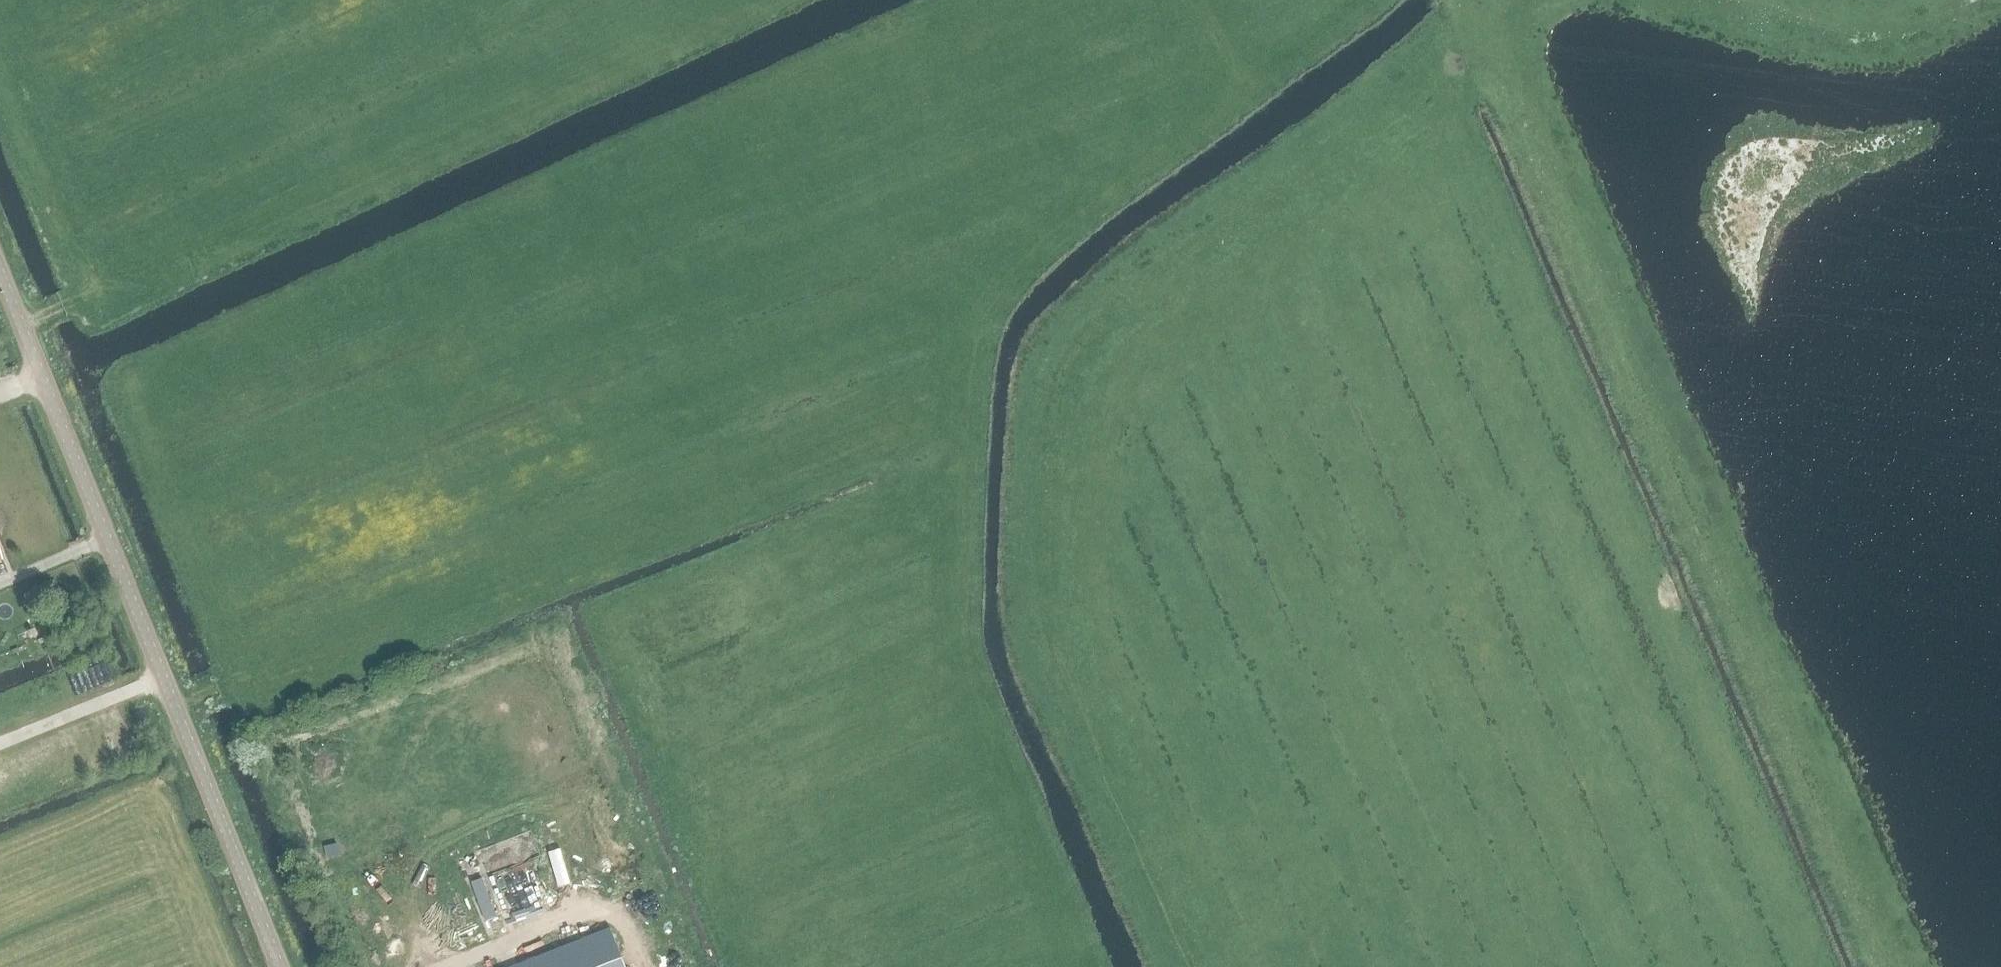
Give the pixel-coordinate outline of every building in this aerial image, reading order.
[(494,873),(504,898),(533,886),(523,861),(494,873)] [(619,924),(510,966),(636,966),(619,924)]
